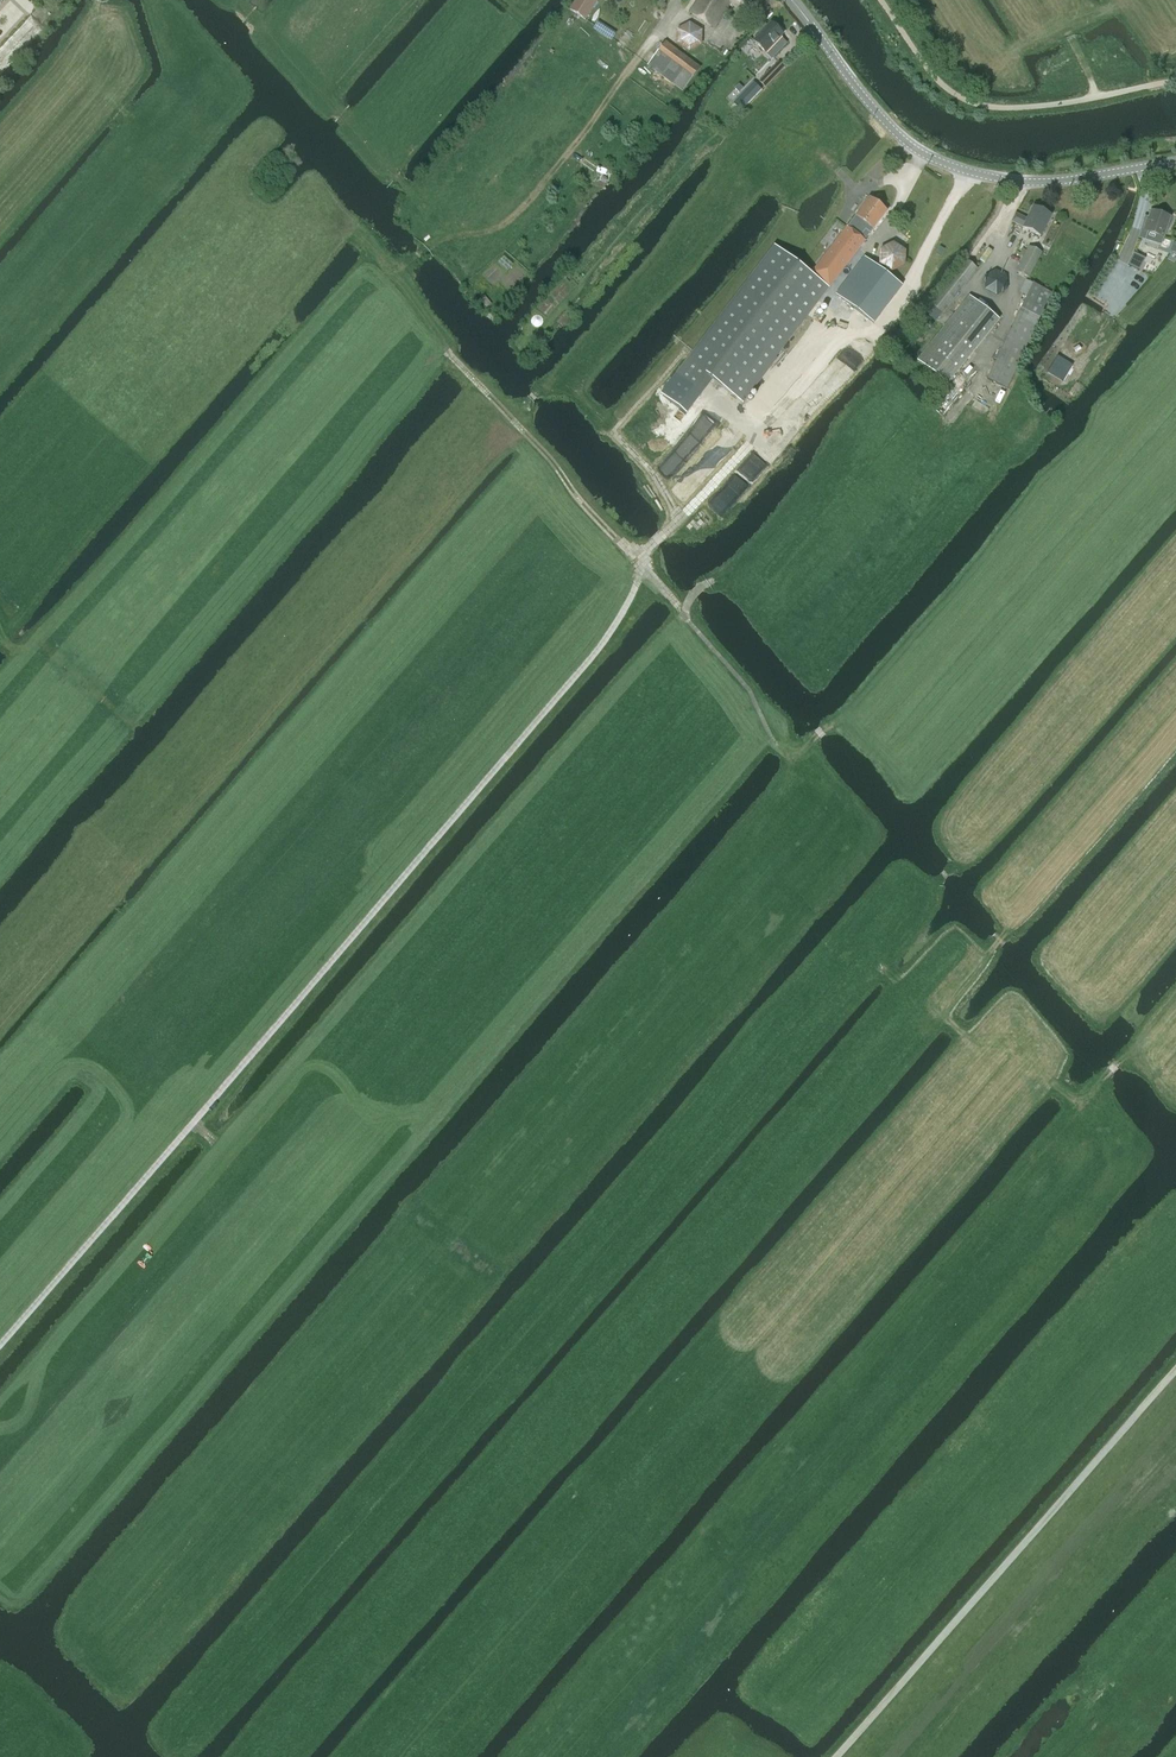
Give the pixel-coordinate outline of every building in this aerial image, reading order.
[(570,10),(585,20),(598,0),(576,0),(570,10)] [(691,13),(714,28),(730,4),(743,13),(751,1),(750,0),(699,0),(691,13)] [(783,35),(771,23),(754,41),(766,53),(768,51),(774,57),(787,44),(781,38),(783,35)] [(678,44),(690,51),(702,45),(702,32),(690,25),(680,31),(678,44)] [(666,42),(648,66),(682,92),(700,68),(666,42)] [(766,88),(785,68),(779,62),(760,82),(766,88)] [(834,244),(812,273),(829,286),(869,234),(881,220),(887,211),(869,198),(834,244)] [(1050,216),(1033,208),(1027,220),(1016,215),(1012,223),(1023,228),(1022,229),(1040,237),(1050,216)] [(1143,221),(1140,230),(1147,232),(1144,241),(1160,246),(1163,238),(1170,217),(1151,211),(1147,222),(1143,221)] [(879,264),(891,272),(904,266),(905,251),(893,243),(880,249),(879,264)] [(773,245),(672,376),(700,397),(713,380),(742,402),(829,288),(773,245)] [(1027,246),(1015,271),(1029,278),(1041,253),(1027,246)] [(1128,263),(1127,265),(1139,270),(1140,268),(1144,259),(1133,253),(1128,263)] [(965,258),(930,303),(923,311),(936,321),(978,268),(965,258)] [(896,287),(859,260),(831,295),(865,322),(868,324),(896,287)] [(985,291),(996,297),(1008,290),(1008,276),(996,270),(984,277),(985,291)] [(1026,296),(987,380),(1006,389),(1044,309),(1047,311),(1051,302),(1048,300),(1052,292),(1026,280),(1019,293),(1026,296)] [(946,384),(999,319),(969,295),(916,359),(946,384)]
